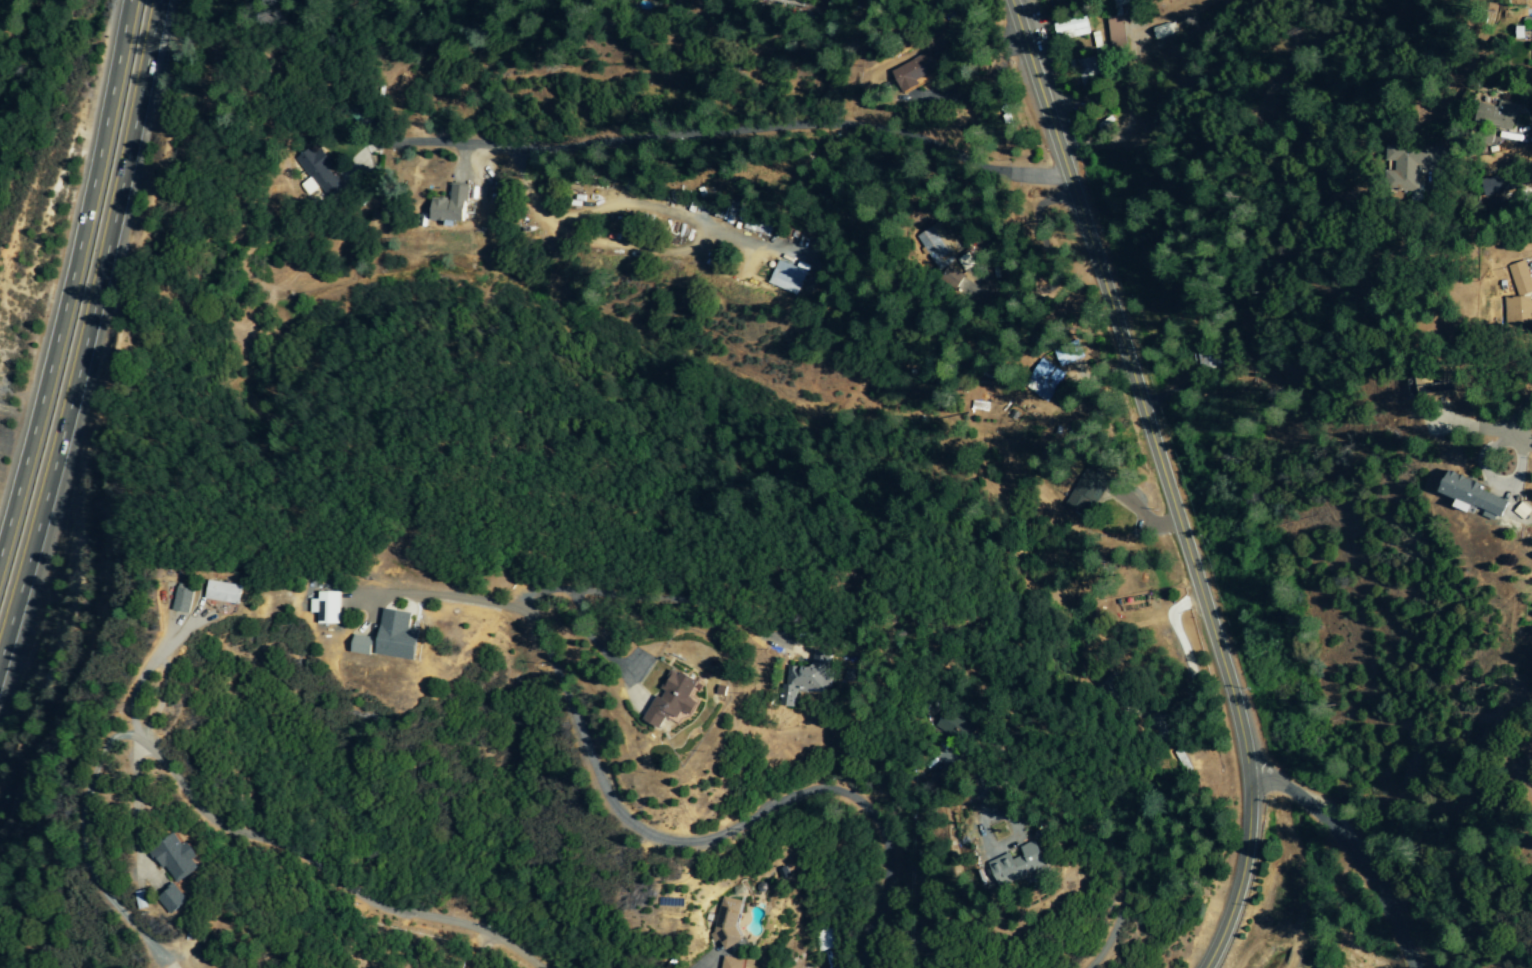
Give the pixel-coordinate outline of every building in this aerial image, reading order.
[(1104,18),(1110,56),(1135,52),(1132,34),(1148,32),(1146,19),(1136,21),(1135,13),(1104,18)] [(1088,37),(1087,20),(1055,23),(1056,40),(1088,37)] [(1152,28),(1155,39),(1176,33),(1173,22),(1152,28)] [(903,94),(931,83),(927,74),(928,73),(922,57),(893,69),(903,94)] [(1076,62),(1082,89),(1092,87),(1090,77),(1101,75),(1097,57),(1076,62)] [(1516,105),(1499,102),(1498,107),(1485,105),(1482,120),(1513,125),(1516,105)] [(331,163),(312,143),(293,160),(326,197),(339,185),(325,169),(331,163)] [(1419,169),(1446,169),(1446,145),(1388,144),(1388,162),(1397,162),(1397,172),(1388,172),(1388,190),(1418,191),(1419,169)] [(1484,197),(1516,189),(1512,173),(1480,181),(1484,197)] [(467,222),(468,186),(451,185),(451,200),(432,199),(432,221),(467,222)] [(773,220),(774,217),(757,211),(750,230),(777,239),(782,223),(773,220)] [(952,240),(942,224),(921,238),(943,272),(959,262),(947,244),(952,240)] [(971,275),(972,275),(982,259),(970,252),(963,263),(969,267),(964,274),(954,267),(947,278),(962,288),(971,275)] [(1524,260),(1506,267),(1518,298),(1531,292),(1531,281),(1524,260)] [(777,287),(808,296),(815,272),(784,262),(777,287)] [(1531,325),(1531,298),(1505,299),(1505,325),(1531,325)] [(1054,351),(1061,368),(1086,357),(1078,340),(1054,351)] [(1025,388),(1049,402),(1066,374),(1043,360),(1025,388)] [(1412,402),(1453,396),(1451,383),(1434,385),(1433,375),(1408,379),(1412,402)] [(1064,505),(1084,518),(1103,489),(1083,475),(1064,505)] [(1439,493),(1458,500),(1455,508),(1470,514),(1472,506),(1484,510),(1481,517),(1499,523),(1508,499),(1445,476),(1439,493)] [(246,606),(248,587),(213,584),(211,603),(246,606)] [(201,592),(183,589),(180,614),(197,617),(201,592)] [(345,594),(323,594),(323,601),(315,602),(315,616),(323,615),(323,627),(345,626),(345,594)] [(421,663),(424,643),(413,641),(417,616),(388,611),(380,657),(421,663)] [(379,640),(358,637),(355,655),(376,658),(379,640)] [(789,667),(785,708),(796,709),(798,689),(828,692),(831,652),(814,650),(812,669),(789,667)] [(648,723),(666,732),(673,717),(682,721),(687,713),(697,718),(704,705),(695,701),(703,684),(675,671),(664,695),(662,694),(648,723)] [(958,741),(968,727),(945,710),(935,725),(958,741)] [(204,873),(199,864),(204,861),(195,846),(188,850),(182,839),(156,854),(167,873),(172,870),(181,886),(204,873)] [(1010,853),(988,864),(1001,889),(1048,865),(1036,840),(1020,848),(1024,855),(1013,860),(1010,853)] [(175,919),(193,907),(181,889),(163,901),(175,919)] [(711,942),(736,947),(745,902),(720,897),(711,942)] [(724,956),(721,967),(742,967),(744,960),(724,956)]
